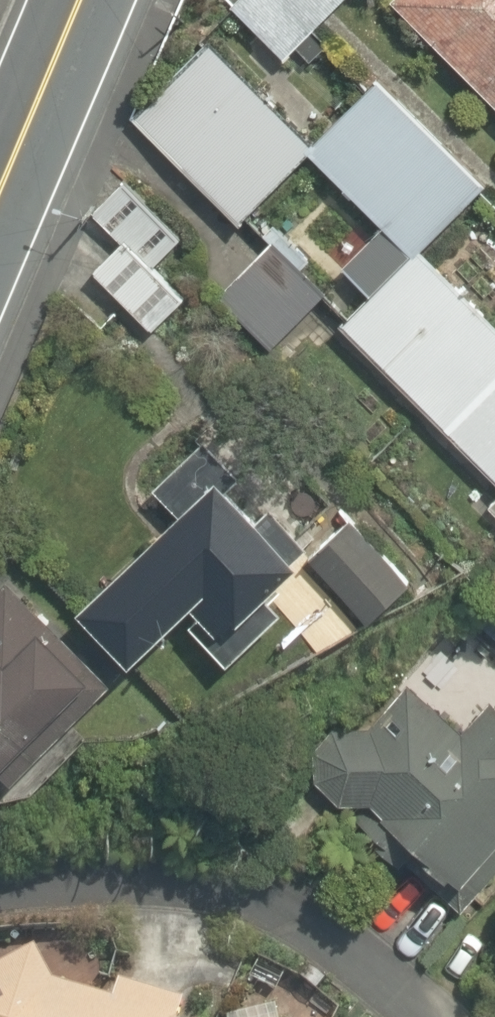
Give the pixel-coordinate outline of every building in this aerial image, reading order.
[(230,7),(282,57),(336,0),(237,0),(230,7)] [(384,5),(494,113),(494,0),(388,0),(384,5)] [(307,155),(407,254),(331,331),(494,493),(482,506),(494,519),(494,332),(416,254),(484,185),(371,73),(298,146),(203,52),(131,123),(236,227),(261,252),(219,293),(270,343),(311,302),(328,284),(253,209),(307,155)] [(175,240),(118,182),(85,214),(114,243),(88,269),(149,331),(180,300),(147,267),(175,240)] [(301,561),(274,532),(216,469),(193,445),(139,494),(162,519),(62,612),(120,674),(185,613),(212,642),(301,561)] [(402,585),(343,526),(301,568),(359,627),(402,585)] [(102,699),(1,596),(0,597),(0,799),(102,699)] [(390,685),(317,776),(373,821),(352,847),(452,926),(473,900),(494,872),(494,715),(483,705),(470,721),(457,738),(390,685)] [(175,1005),(114,986),(110,999),(46,979),(30,951),(0,965),(0,1016),(172,1016),(175,1005)] [(262,990),(246,1016),(306,1016),(262,990)]
